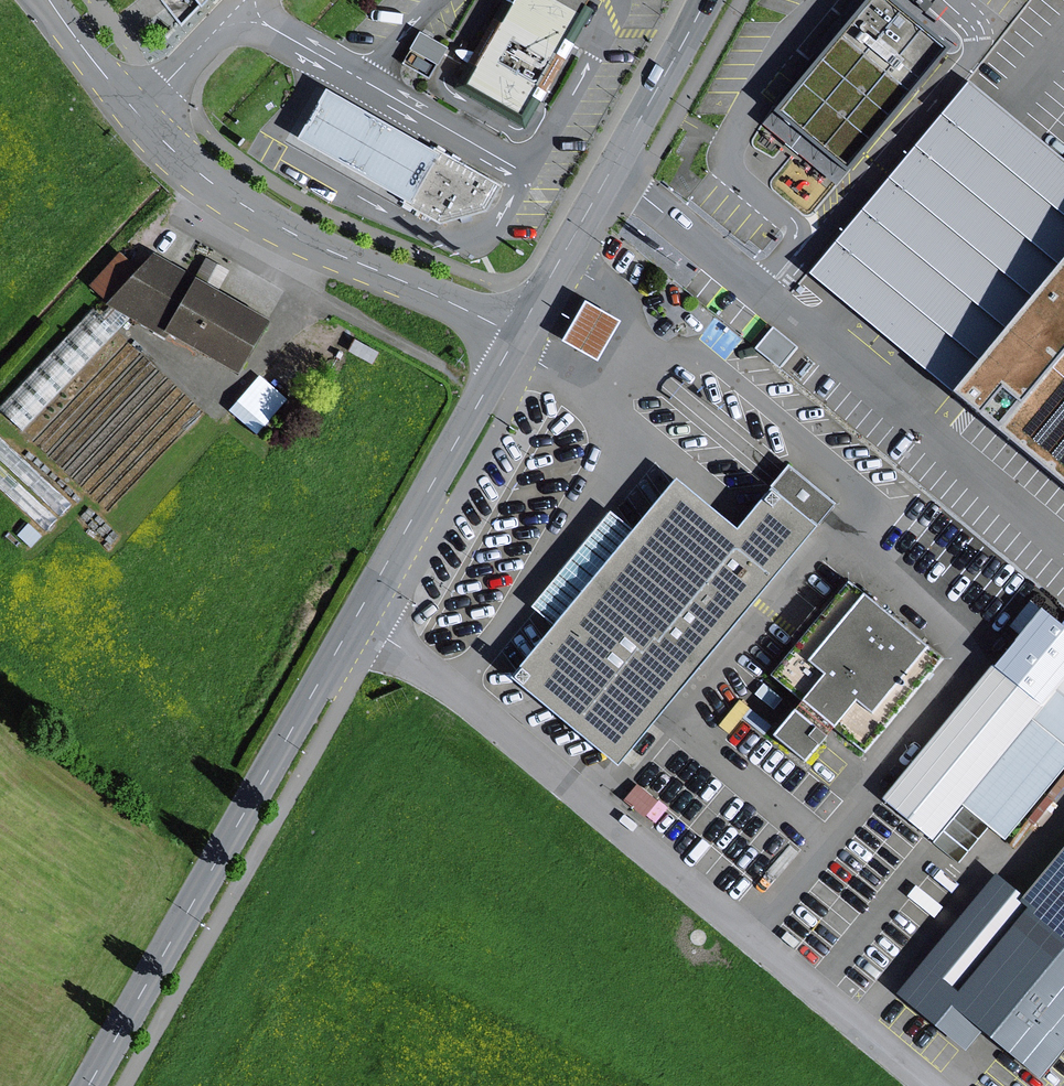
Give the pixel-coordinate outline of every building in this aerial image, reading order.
[(196,12),(208,0),(186,0),(196,12)] [(457,85),(525,124),(590,11),(584,7),(586,3),(581,0),(506,0),(457,85)] [(885,0),(866,0),(863,5),(818,57),(771,115),(844,176),(948,52),(885,0)] [(863,5),(857,0),(854,0),(811,51),(818,57),(863,5)] [(417,34),(400,64),(427,80),(444,49),(417,34)] [(438,156),(322,92),(294,145),(406,211),(438,156)] [(844,176),(771,115),(761,126),(835,187),(844,176)] [(498,190),(438,156),(406,211),(439,230),(482,217),(498,190)] [(943,396),(1063,495),(1063,250),(943,396)] [(105,303),(137,270),(119,253),(88,287),(105,303)] [(267,324),(151,257),(104,306),(108,309),(128,320),(164,342),(166,338),(236,378),(267,324)] [(618,325),(582,305),(559,345),(594,365),(618,325)] [(92,308),(0,407),(0,411),(22,432),(128,320),(108,309),(101,316),(92,308)] [(796,347),(773,328),(756,349),(780,368),(796,347)] [(255,381),(241,397),(268,421),(282,405),(255,381)] [(268,421),(241,397),(229,410),(256,434),(268,421)] [(734,534),(672,483),(631,532),(604,565),(581,546),(555,578),(577,595),(550,628),(505,682),(613,771),(832,507),(787,469),(734,534)] [(604,565),(631,532),(607,513),(581,546),(604,565)] [(577,595),(555,578),(529,611),(550,628),(577,595)] [(941,663),(847,585),(768,680),(798,705),(769,741),(800,767),(829,732),(861,758),(941,663)] [(1031,585),(1009,610),(1063,659),(1063,614),(1031,585)] [(992,670),(880,805),(928,845),(959,808),(1002,844),(1063,770),(1063,683),(1041,710),(992,670)] [(1019,900),(991,877),(893,996),(964,1054),(978,1037),(1038,1085),(1063,1055),(1063,846),(1019,900)]
